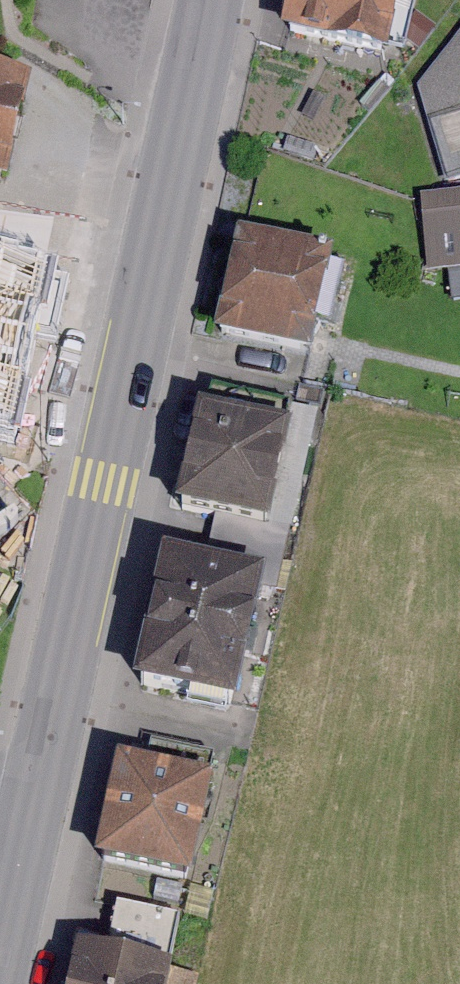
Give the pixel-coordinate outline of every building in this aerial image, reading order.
[(296,35),(400,66),(420,0),(306,0),(296,35)] [(425,92),(452,178),(459,177),(459,45),(425,92)] [(0,68),(0,185),(33,192),(54,81),(0,68)] [(431,199),(437,279),(459,277),(459,197),(431,199)] [(352,259),(252,237),(230,335),(330,358),(352,259)] [(0,260),(0,392),(62,404),(86,280),(0,260)] [(327,416),(216,390),(187,514),(298,540),(327,416)] [(295,589),(182,568),(155,705),(268,727),(295,589)] [(235,788),(142,765),(116,872),(208,894),(235,788)] [(176,929),(180,889),(124,884),(120,923),(176,929)] [(86,951),(78,983),(213,983),(214,980),(86,951)]
